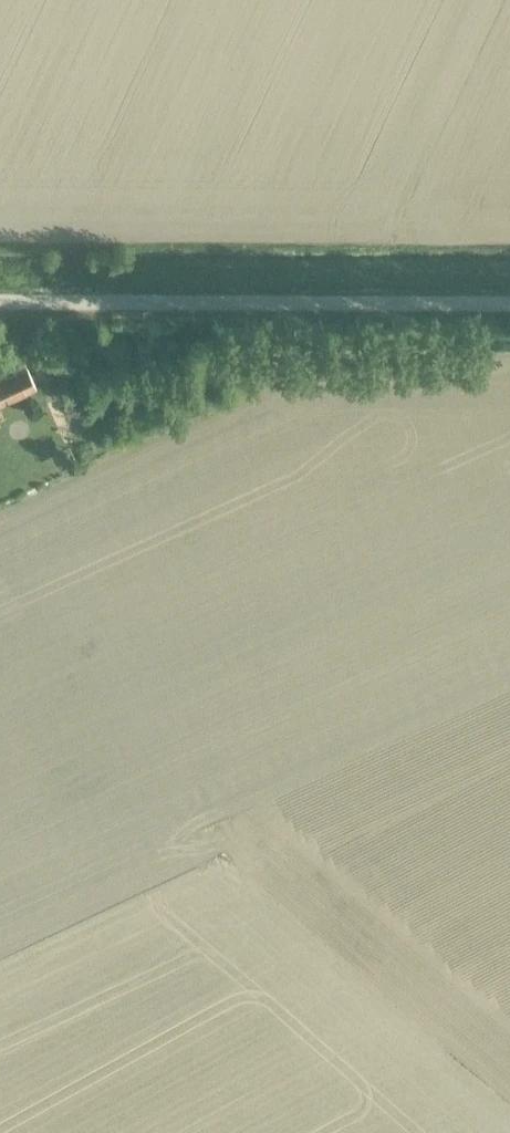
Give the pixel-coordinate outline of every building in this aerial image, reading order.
[(36,388),(24,361),(14,366),(17,372),(0,379),(0,405),(36,388)]
